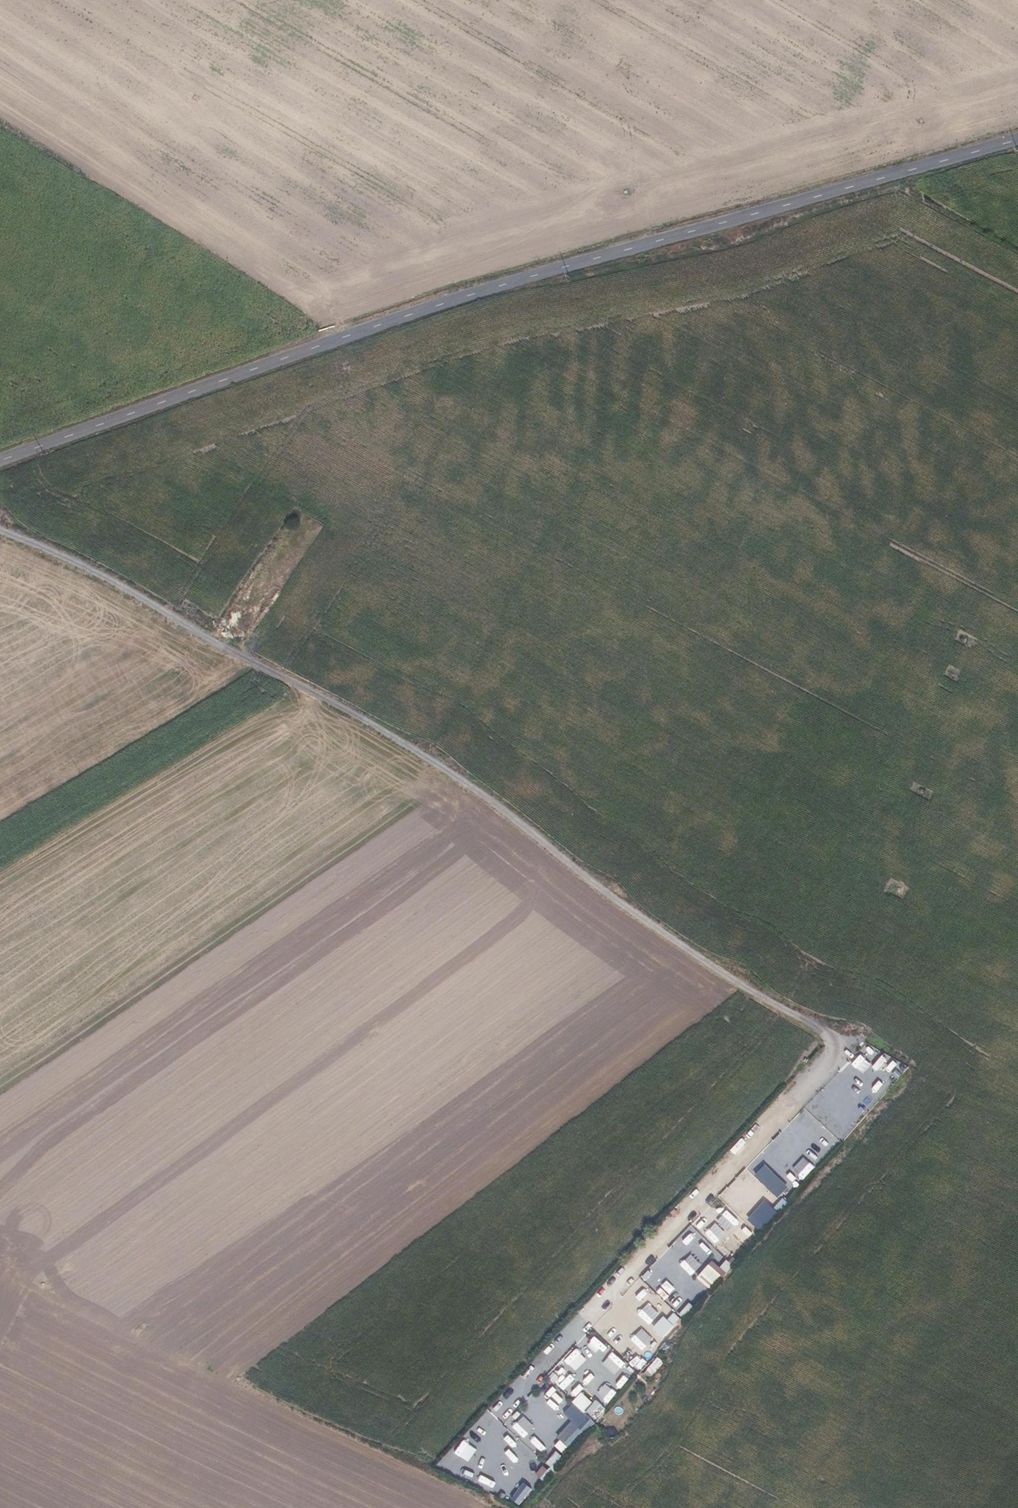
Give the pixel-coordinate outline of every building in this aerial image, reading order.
[(724,1244),(738,1258),(746,1249),(732,1236),(724,1244)] [(699,1278),(712,1288),(725,1272),(712,1262),(699,1278)] [(674,1314),(668,1321),(664,1318),(654,1330),(664,1339),(681,1320),(674,1314)] [(609,1389),(617,1396),(638,1373),(613,1351),(600,1366),(609,1374),(606,1378),(613,1385),(609,1389)] [(573,1421),(557,1438),(570,1449),(586,1433),(573,1421)]
